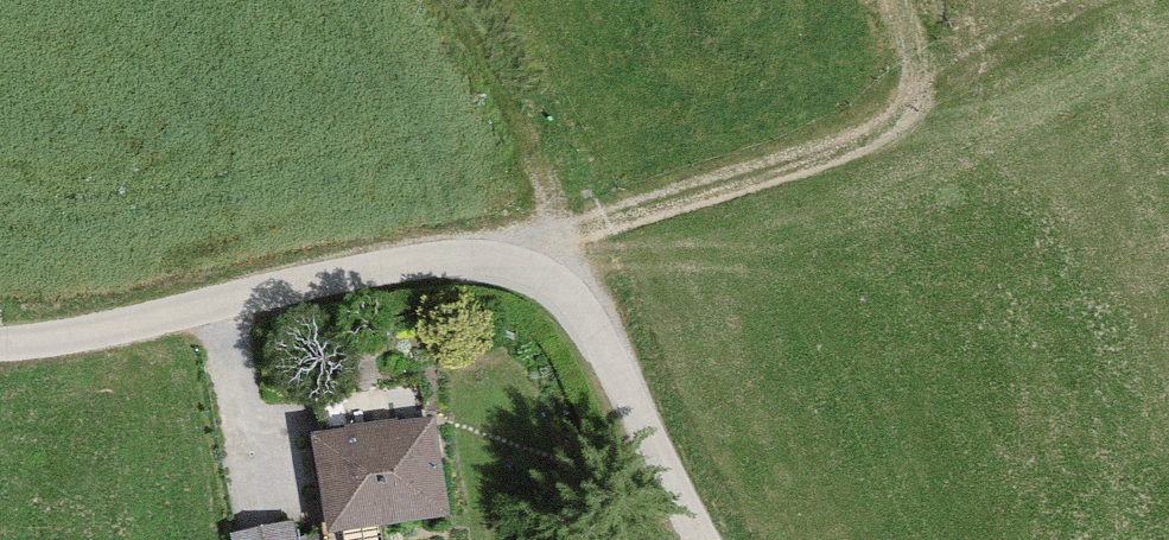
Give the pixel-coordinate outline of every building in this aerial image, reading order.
[(457,425),(331,435),(338,531),(465,521),(457,425)]
